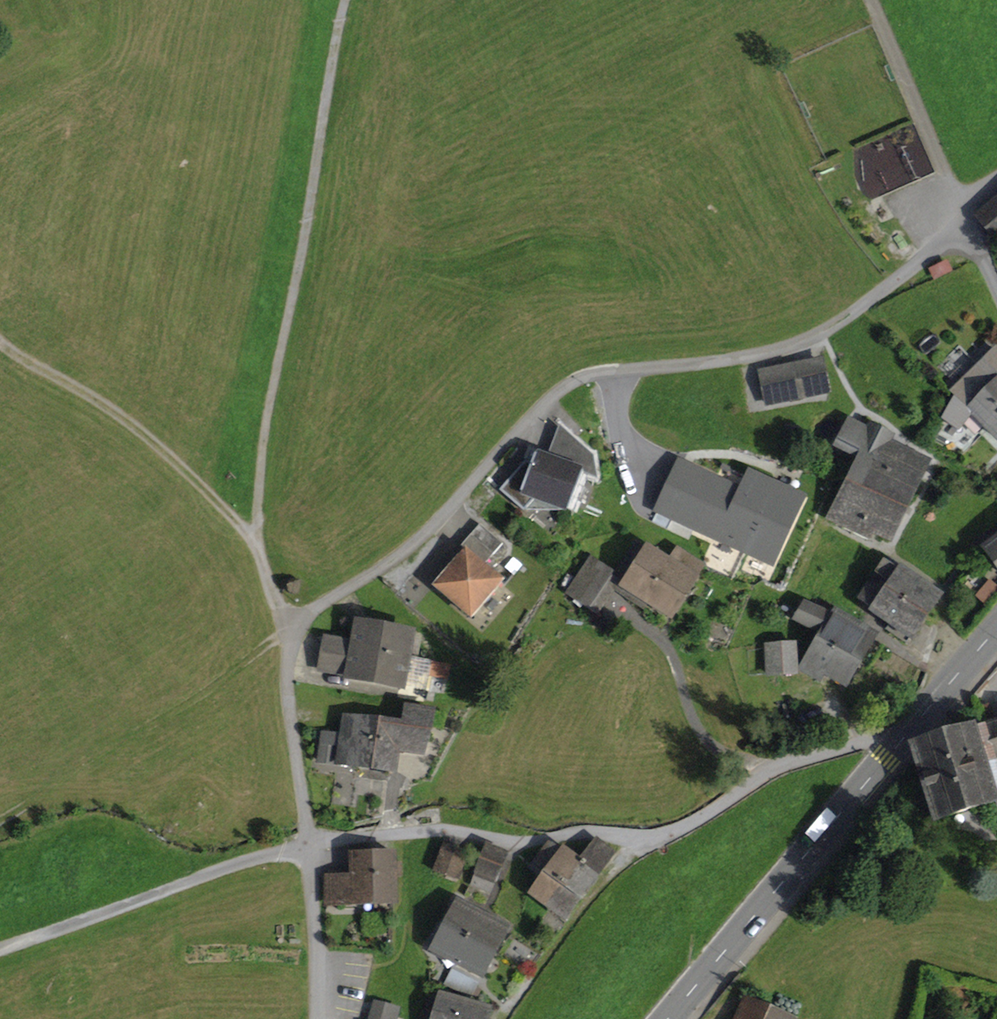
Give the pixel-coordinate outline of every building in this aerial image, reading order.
[(863,158),(873,194),(937,176),(926,140),(863,158)] [(977,216),(995,240),(996,238),(996,200),(977,216)] [(946,264),(933,271),(936,277),(950,270),(946,264)] [(996,438),(996,351),(996,350),(953,392),(956,396),(942,419),(957,429),(971,411),(996,438)] [(762,373),(768,403),(827,391),(821,361),(762,373)] [(837,447),(861,459),(849,483),(903,508),(926,464),(902,451),(897,460),(884,452),(889,443),(872,427),(868,432),(855,424),(837,447)] [(561,428),(549,460),(583,473),(596,478),(592,457),(561,428)] [(884,452),(897,460),(902,451),(889,443),(884,452)] [(523,510),(535,497),(569,510),(583,473),(549,460),(535,454),(531,464),(525,462),(501,490),(523,510)] [(714,493),(698,526),(771,561),(799,500),(778,490),(750,477),(742,493),(741,496),(718,485),(714,493)] [(874,532),(888,539),(903,508),(849,483),(831,521),(870,541),(874,532)] [(480,524),(470,535),(493,555),(503,544),(480,524)] [(483,566),(493,555),(470,535),(460,547),(466,551),(483,566)] [(987,548),(996,563),(996,541),(987,548)] [(612,576),(669,614),(699,564),(678,550),(668,564),(635,543),(613,576),(591,561),(570,592),(591,606),(612,576)] [(483,566),(466,551),(436,586),(471,616),(501,581),(483,566)] [(888,558),(884,564),(906,576),(909,572),(888,558)] [(906,576),(884,564),(872,581),(924,616),(937,597),(918,584),(915,582),(918,579),(920,580),(921,580),(909,572),(906,576)] [(888,629),(907,642),(924,616),(872,581),(860,599),(892,622),(888,629)] [(794,619),(823,631),(818,640),(856,662),(869,641),(854,632),(858,626),(835,613),(832,618),(803,604),(794,619)] [(409,635),(359,626),(356,644),(351,675),(400,684),(404,659),(405,657),(417,659),(420,640),(409,635)] [(356,644),(326,639),(321,670),(351,675),(356,644)] [(825,671),(844,683),(856,662),(818,640),(800,668),(820,681),(825,671)] [(767,644),(768,674),(796,672),(794,643),(767,644)] [(425,688),(427,675),(448,678),(450,667),(404,659),(400,684),(425,688)] [(408,707),(406,723),(373,719),(368,767),(391,770),(395,745),(422,753),(431,710),(408,707)] [(346,750),(344,764),(368,767),(373,719),(344,714),(341,734),(322,732),(321,744),(339,747),(339,749),(346,750)] [(996,760),(996,723),(984,727),(995,762),(996,761),(996,760)] [(917,762),(923,784),(995,762),(984,727),(916,747),(913,750),(917,762)] [(318,761),(337,762),(339,749),(339,747),(321,744),(318,761)] [(996,800),(996,762),(996,761),(995,762),(923,784),(934,820),(996,801),(996,800)] [(548,901),(565,915),(613,853),(597,840),(579,863),(548,901)] [(546,874),(534,891),(548,901),(579,863),(559,847),(550,844),(533,865),(546,874)] [(444,845),(434,870),(457,879),(467,854),(444,845)] [(476,873),(495,882),(506,855),(486,846),(476,873)] [(327,876),(327,901),(394,901),(392,852),(352,852),(353,876),(327,876)] [(461,906),(456,903),(443,926),(491,952),(504,930),(472,912),(474,908),(463,902),(461,906)] [(430,946),(479,974),(491,952),(443,926),(430,946)] [(445,984),(457,990),(464,977),(452,971),(445,984)] [(464,977),(457,990),(470,997),(477,984),(464,977)] [(433,1018),(483,1018),(485,1011),(440,997),(433,1018)] [(382,1018),(395,1018),(398,1008),(375,1000),(369,1018),(376,1018),(377,1017),(382,1018)] [(747,1000),(739,1018),(790,1018),(747,1000)]
